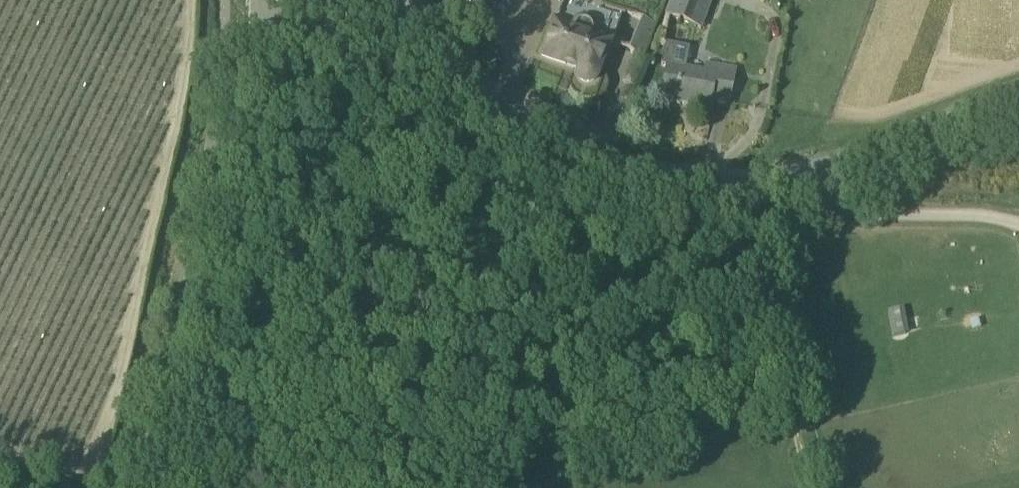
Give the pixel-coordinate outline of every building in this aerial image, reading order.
[(580,0),(564,0),(556,22),(555,21),(542,56),(579,70),(579,72),(579,74),(579,76),(580,78),(581,79),(582,81),(584,82),(586,83),(588,84),(591,84),(593,83),(595,82),(597,80),(598,78),(599,76),(621,16),(580,0)] [(713,0),(671,0),(665,16),(702,30),(713,0)] [(627,52),(641,55),(651,18),(623,10),(613,45),(628,49),(627,52)] [(729,103),(736,68),(706,62),(704,73),(686,70),(690,49),(666,45),(662,67),(668,68),(662,97),(685,101),(684,104),(710,109),(712,100),(729,103)]
